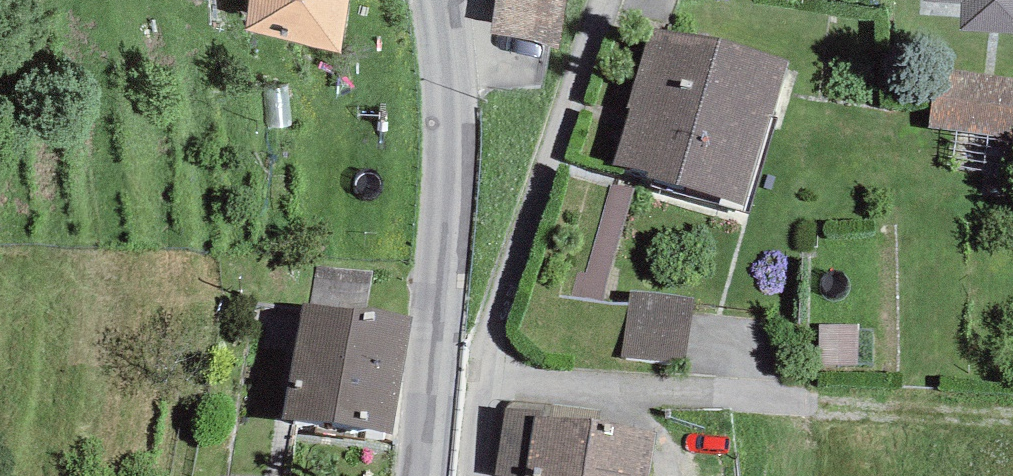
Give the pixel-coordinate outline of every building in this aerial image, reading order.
[(342,52),(350,0),(248,0),(245,31),(342,52)] [(492,34),(557,45),(564,0),(498,0),(492,34)] [(961,30),(1012,32),(1012,0),(928,0),(962,1),(961,30)] [(745,205),(787,63),(653,23),(628,107),(630,108),(613,166),(745,205)] [(936,67),(928,129),(1012,140),(1012,78),(936,67)] [(693,300),(629,291),(620,355),(683,364),(693,300)] [(412,319),(302,302),(283,417),(393,435),(412,319)] [(655,431),(505,411),(496,475),(649,475),(655,431)]
